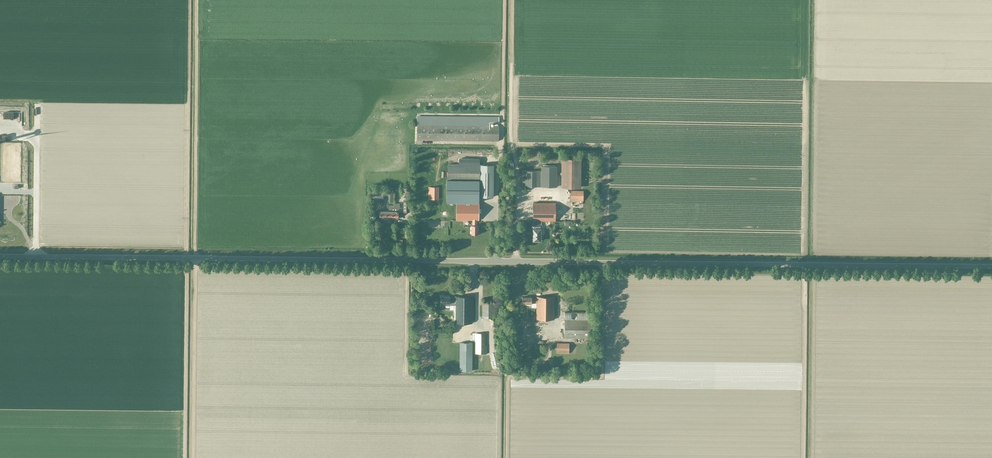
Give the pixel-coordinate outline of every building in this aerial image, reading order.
[(416,118),(416,141),(498,141),(498,126),(488,126),(488,123),(498,123),(497,118),(416,118)] [(561,160),(561,187),(580,187),(580,160),(561,160)] [(480,165),(448,164),(447,180),(479,180),(480,180),(480,165)] [(492,197),(492,165),(480,165),(480,180),(479,180),(479,181),(479,197),(492,197)] [(540,171),(522,171),(521,186),(540,187),(556,187),(557,166),(541,166),(540,171)] [(479,197),(479,181),(479,180),(447,180),(446,180),(445,202),(456,202),(456,203),(478,203),(478,197),(479,197)] [(438,199),(438,187),(428,187),(428,199),(438,199)] [(571,191),(571,201),(583,201),(583,191),(571,191)] [(478,220),(478,203),(456,203),(456,220),(472,220),(472,225),(471,225),(471,234),(478,234),(478,225),(477,225),(477,220),(478,220)] [(532,225),(532,231),(533,231),(533,241),(540,241),(540,240),(541,240),(542,239),(543,238),(542,237),(541,236),(540,236),(540,231),(541,231),(542,225),(541,225),(541,221),(555,221),(555,203),(533,203),(533,221),(533,225),(532,225)] [(454,305),(455,305),(454,323),(472,323),(472,296),(455,296),(455,298),(450,298),(450,297),(440,297),(440,306),(450,306),(450,310),(454,310),(454,305)] [(536,303),(536,319),(554,319),(554,297),(536,297),(536,298),(531,298),(531,297),(522,297),(522,304),(531,304),(531,303),(536,303)] [(494,318),(495,301),(482,301),(482,318),(494,318)] [(590,319),(564,319),(564,338),(590,338),(590,319)] [(475,333),(474,354),(487,354),(487,346),(485,346),(485,333),(475,333)] [(472,371),(472,343),(459,342),(459,371),(472,371)] [(556,343),(556,353),(569,353),(569,343),(556,343)]
